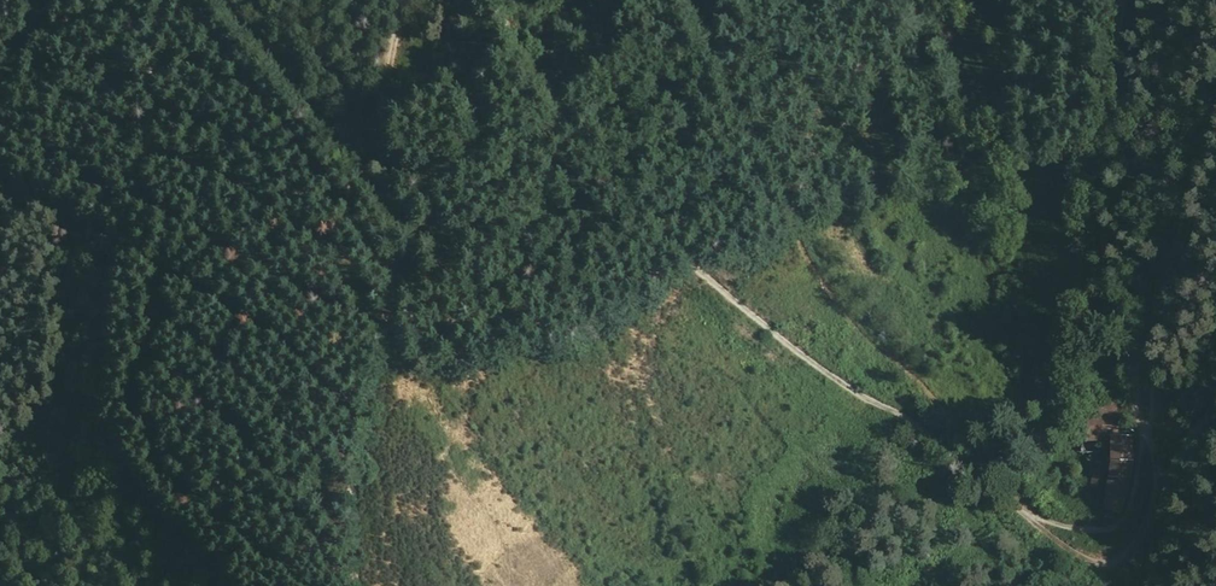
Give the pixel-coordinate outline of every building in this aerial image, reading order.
[(1096,518),(1112,523),(1119,492),(1123,492),(1126,448),(1118,448),(1114,417),(1074,418),(1076,451),(1103,450),(1104,483),(1100,499),(1096,518)] [(1091,463),(1091,486),(1099,486),(1099,463),(1091,463)]
